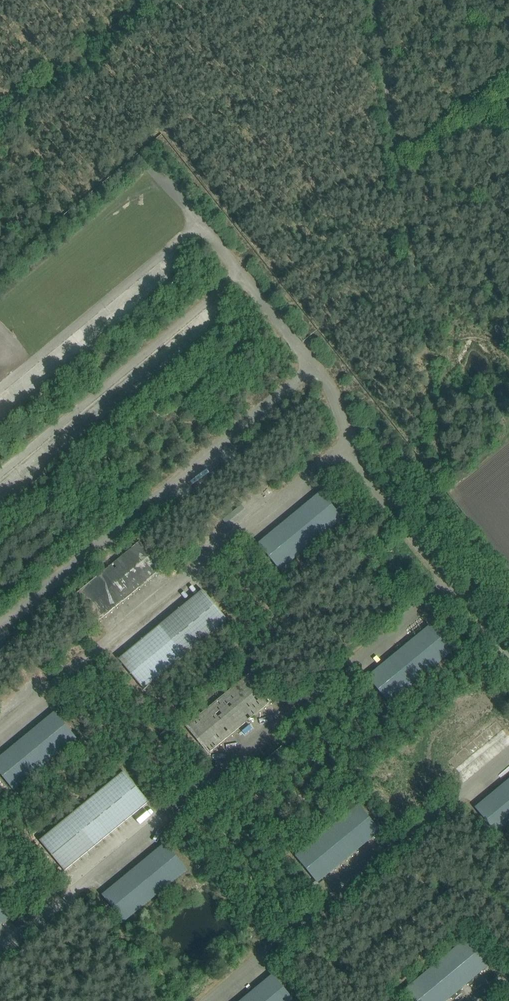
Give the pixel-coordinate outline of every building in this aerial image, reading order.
[(258,544),(280,571),(343,519),(321,492),(258,544)] [(77,594),(99,621),(162,569),(140,542),(77,594)] [(119,660),(144,690),(227,621),(202,591),(119,660)] [(367,677),(390,704),(453,653),(430,625),(367,677)] [(186,727),(208,754),(272,702),(249,675),(186,727)] [(13,791),(77,739),(55,712),(0,757),(0,775),(13,791)] [(265,761),(270,768),(288,754),(283,747),(265,761)] [(39,841),(64,872),(148,803),(123,773),(39,841)] [(497,836),(508,826),(508,779),(474,808),(497,836)] [(295,856),(318,884),(381,832),(358,804),(295,856)] [(102,895),(124,923),(187,871),(165,843),(102,895)] [(9,918),(0,907),(0,925),(9,918)] [(414,1000),(447,1000),(490,965),(467,937),(404,989),(414,1000)] [(295,1000),(271,973),(239,1000),(294,1000),(295,1000)]
